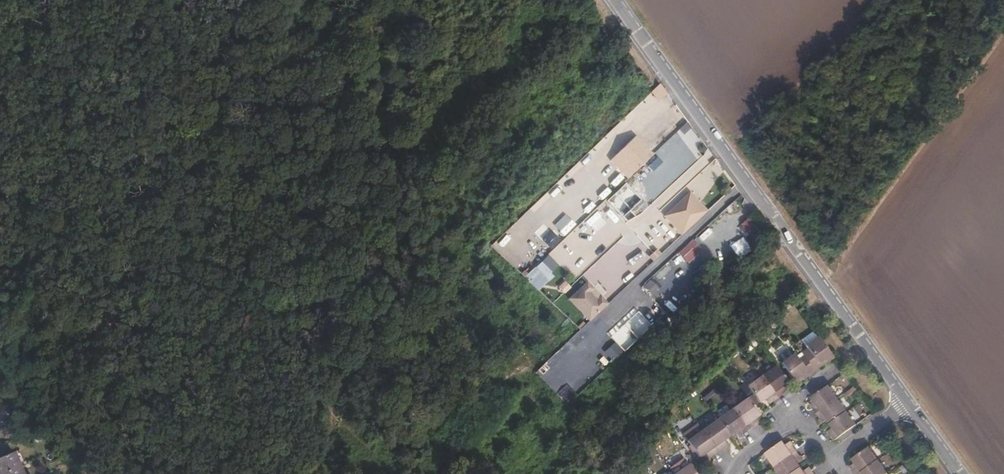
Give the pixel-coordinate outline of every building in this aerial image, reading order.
[(683,136),(691,129),(687,123),(678,130),(683,136)] [(637,136),(611,161),(629,179),(654,154),(637,136)] [(669,165),(682,153),(679,151),(686,145),(678,136),(658,153),(669,165)] [(657,157),(647,167),(653,173),(662,162),(657,157)] [(612,189),(623,181),(619,176),(608,184),(612,189)] [(691,191),(665,216),(682,235),(709,210),(691,191)] [(609,209),(605,213),(616,225),(620,221),(609,209)] [(543,240),(551,249),(559,241),(551,232),(543,240)] [(637,253),(625,264),(635,275),(647,264),(637,253)] [(539,291),(554,276),(552,274),(559,265),(548,254),(525,278),(539,291)] [(652,295),(661,285),(652,277),(643,286),(652,295)] [(557,286),(564,294),(571,289),(565,280),(557,286)] [(596,289),(587,281),(568,299),(590,321),(609,303),(601,295),(598,298),(593,292),(596,289)] [(810,347),(797,356),(812,377),(822,370),(817,364),(820,361),(810,347)] [(797,356),(784,365),(795,380),(799,376),(803,384),(812,377),(797,356)] [(784,365),(771,375),(786,396),(795,390),(790,383),(795,380),(784,365)] [(786,396),(771,375),(758,384),(768,399),(771,396),(776,403),(786,396)] [(812,399),(806,403),(814,414),(836,398),(825,383),(809,395),(812,399)] [(836,398),(814,414),(820,423),(826,418),(829,423),(845,411),(836,398)] [(765,416),(753,400),(737,412),(751,432),(761,425),(758,421),(765,416)] [(855,425),(845,411),(829,423),(832,426),(826,430),(831,438),(835,439),(855,425)] [(751,432),(737,412),(722,422),(733,438),(739,434),(743,438),(751,432)] [(733,438),(722,422),(707,433),(722,453),(730,447),(727,443),(733,438)] [(53,438),(48,433),(41,438),(31,444),(35,449),(41,445),(53,438)] [(712,460),(722,453),(707,433),(692,444),(703,460),(709,455),(712,460)] [(62,449),(54,440),(50,444),(57,452),(62,449)] [(770,455),(780,469),(801,454),(795,444),(789,448),(786,443),(770,455)] [(856,473),(877,458),(867,444),(852,455),(855,460),(849,464),(856,473)] [(44,450),(41,445),(35,449),(39,454),(44,450)] [(15,453),(0,458),(0,473),(24,473),(15,453)] [(49,454),(43,459),(47,464),(53,458),(49,454)] [(780,469),(783,473),(800,473),(805,470),(802,466),(808,463),(801,454),(780,469)] [(686,457),(673,466),(677,473),(676,473),(698,473),(686,457)] [(887,471),(877,458),(856,473),(883,473),(887,471)]
